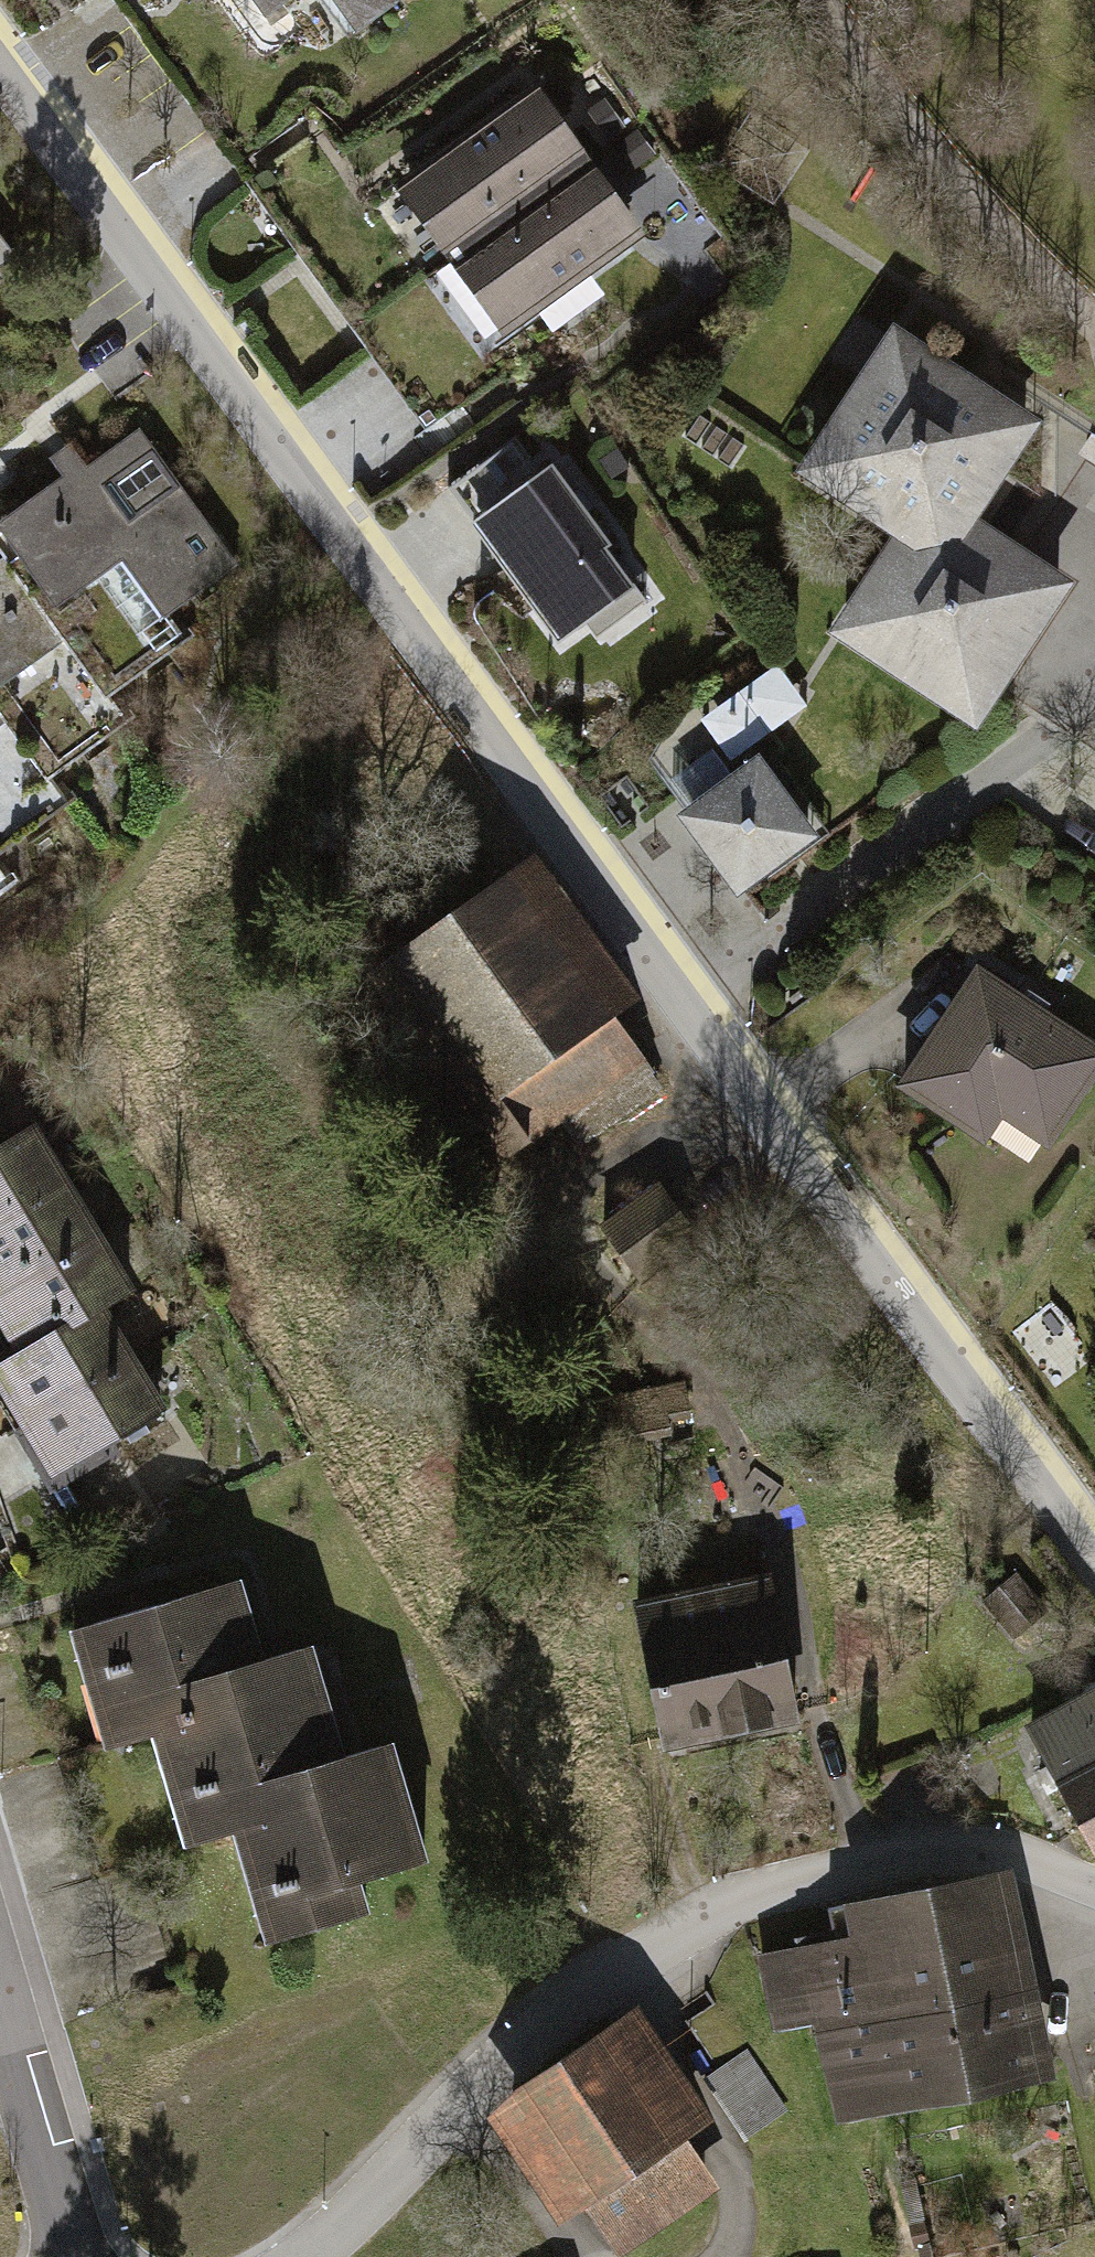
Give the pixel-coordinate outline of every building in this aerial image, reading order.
[(262,23),(294,0),(245,0),(262,23)] [(350,35),(400,0),(325,0),(350,35)] [(534,83),(387,190),(439,262),(587,156),(534,83)] [(809,150),(750,111),(714,165),(773,204),(809,150)] [(439,262),(498,343),(645,236),(587,156),(439,262)] [(0,232),(0,274),(20,260),(0,232)] [(1038,420),(889,325),(796,469),(884,534),(906,550),(958,544),(975,518),(1038,420)] [(518,429),(454,477),(539,600),(555,589),(586,632),(649,590),(543,446),(533,452),(518,429)] [(0,524),(0,553),(1,555),(49,620),(120,568),(160,623),(236,567),(137,432),(80,473),(64,451),(48,463),(61,480),(0,524)] [(884,534),(824,635),(973,736),(1075,583),(975,518),(958,544),(906,550),(884,534)] [(0,556),(0,696),(60,651),(100,705),(179,647),(160,623),(120,568),(49,620),(1,555),(0,556)] [(5,725),(47,779),(118,724),(100,705),(60,651),(0,696),(0,729),(5,725)] [(61,800),(47,779),(5,725),(0,729),(0,847),(61,800)] [(822,845),(758,757),(671,821),(735,908),(822,845)] [(676,1048),(534,857),(366,982),(428,1065),(405,1082),(485,1189),(676,1048)] [(9,885),(0,868),(0,892),(9,885)] [(976,964),(890,1093),(981,1153),(999,1125),(1043,1155),(1094,1078),(1094,1043),(976,964)] [(0,1145),(0,1225),(71,1181),(33,1123),(0,1145)] [(0,1225),(0,1292),(100,1232),(71,1181),(0,1225)] [(658,1188),(598,1229),(622,1263),(681,1222),(658,1188)] [(0,1292),(0,1337),(12,1357),(104,1305),(109,1313),(138,1294),(100,1232),(0,1292)] [(0,1364),(0,1402),(16,1430),(135,1361),(109,1313),(104,1305),(12,1357),(0,1364)] [(135,1361),(16,1430),(49,1484),(164,1414),(135,1361)] [(768,1576),(635,1603),(667,1764),(801,1737),(768,1576)] [(239,1578),(61,1635),(102,1763),(141,1751),(152,1785),(334,1727),(309,1649),(266,1663),(239,1578)] [(1085,1705),(1094,1723),(1094,1700),(1085,1705)] [(1033,1734),(1094,1845),(1094,1723),(1085,1705),(1033,1734)] [(334,1727),(152,1785),(177,1868),(228,1851),(265,1958),(368,1923),(358,1894),(426,1871),(385,1753),(346,1766),(334,1727)] [(1045,2097),(998,1880),(832,1911),(837,1941),(760,1953),(777,2038),(821,2028),(837,2130),(1045,2097)] [(475,2134),(558,2250),(594,2224),(617,2256),(629,2256),(718,2194),(683,2145),(711,2125),(635,2020),(475,2134)] [(748,2135),(791,2111),(757,2052),(715,2076),(748,2135)]
